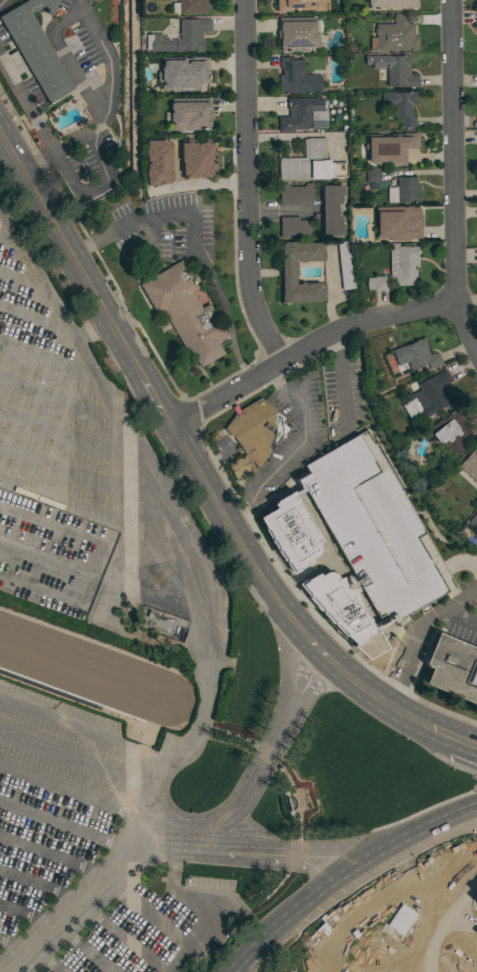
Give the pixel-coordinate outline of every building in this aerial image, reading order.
[(26,1),(26,0),(59,0),(52,16),(37,10),(30,13),(65,75),(67,74),(75,89),(68,93),(67,92),(48,103),(0,20),(0,16),(26,1)] [(177,1),(177,0),(209,0),(209,3),(207,3),(208,14),(178,14),(178,13),(171,13),(171,3),(178,3),(178,1),(177,1)] [(282,13),(281,0),(315,0),(315,2),(314,2),(314,13),(282,13)] [(327,13),(327,0),(341,0),(341,13),(327,13)] [(366,1),(365,0),(416,0),(416,1),(417,1),(417,9),(368,9),(368,5),(367,5),(367,1),(366,1)] [(376,51),(376,50),(369,50),(369,37),(375,37),(375,35),(374,34),(374,29),(375,28),(375,24),(394,24),(394,22),(392,22),(392,17),(393,17),(393,13),(408,13),(408,24),(413,24),(413,36),(418,36),(418,50),(376,51)] [(280,51),(280,47),(279,47),(279,41),(280,41),(280,38),(277,38),(277,30),(279,30),(278,18),(314,17),(314,21),(315,21),(315,22),(317,22),(317,47),(307,47),(307,51),(280,51)] [(211,32),(202,33),(202,51),(194,51),(184,51),(184,52),(166,52),(166,51),(150,52),(150,49),(146,49),(145,35),(150,35),(150,34),(160,34),(160,41),(174,41),(174,40),(178,40),(177,23),(179,23),(179,20),(210,19),(211,32)] [(386,87),(386,65),(385,65),(385,69),(371,69),(371,65),(364,65),(364,56),(387,55),(387,56),(401,56),(401,55),(409,55),(410,66),(409,67),(409,74),(418,74),(418,87),(386,87)] [(211,93),(203,93),(192,93),(192,94),(171,94),(171,77),(188,77),(188,69),(181,69),(181,56),(196,56),(209,56),(209,68),(207,68),(207,79),(211,79),(211,93)] [(299,94),(299,93),(278,93),(278,75),(281,75),(281,69),(279,69),(279,58),(294,57),(294,60),(299,59),(303,59),(303,75),(320,75),(321,93),(299,94)] [(390,106),(390,105),(381,105),(381,92),(393,92),(393,93),(409,92),(415,92),(416,106),(411,106),(412,117),(414,117),(415,127),(400,128),(400,118),(392,118),(392,106),(390,106)] [(323,111),(311,111),(311,125),(307,125),(307,129),(293,129),(293,131),(278,132),(277,116),(288,116),(288,110),(287,110),(287,98),(322,97),(323,111)] [(210,107),(208,107),(208,109),(207,110),(208,111),(211,111),(212,119),(209,119),(210,126),(209,126),(209,130),(171,131),(171,125),(171,122),(170,122),(170,113),(171,113),(171,110),(169,109),(169,105),(171,103),(171,99),(210,98),(210,107)] [(371,164),(371,162),(367,162),(367,150),(366,150),(363,148),(363,144),(365,143),(367,143),(367,135),(380,135),(380,136),(390,136),(390,134),(402,134),(402,133),(417,133),(418,148),(404,149),(405,165),(403,165),(389,165),(389,166),(381,166),(381,164),(373,164),(371,164)] [(161,152),(184,152),(184,137),(208,137),(208,147),(212,146),(212,159),(207,159),(207,166),(162,167),(161,152)] [(303,138),(325,138),(325,154),(324,154),(325,160),(329,160),(329,163),(346,162),(346,178),(328,178),(328,179),(309,180),(309,179),(278,180),(278,158),(304,158),(303,138)] [(160,172),(152,172),(152,174),(143,174),(143,153),(160,153),(160,172)] [(366,192),(365,168),(380,168),(380,192),(366,192)] [(396,178),(416,177),(416,184),(419,184),(419,202),(386,202),(386,187),(396,187),(396,178)] [(279,205),(278,184),(288,184),(288,187),(304,187),(304,184),(312,183),(312,201),(301,201),(301,204),(279,205)] [(343,185),(343,196),(340,196),(340,204),(337,204),(337,216),(340,216),(340,225),(343,225),(343,235),(322,235),(321,186),(343,185)] [(389,241),(389,239),(375,239),(375,207),(412,207),(419,207),(419,209),(420,210),(420,216),(422,216),(422,228),(420,228),(420,239),(408,239),(408,241),(389,241)] [(298,217),(298,221),(310,221),(310,235),(288,235),(288,239),(279,239),(279,217),(298,217)] [(295,284),(300,284),(300,282),(305,282),(305,284),(306,284),(325,283),(325,293),(324,293),(324,302),(299,302),(299,304),(280,304),(279,242),(297,242),(297,243),(323,243),(323,250),(324,250),(325,261),(320,261),(320,262),(306,262),(306,261),(304,261),(304,263),(299,263),(299,261),(295,261),(295,284)] [(336,245),(348,243),(349,252),(351,252),(355,288),(341,290),(336,245)] [(398,243),(398,247),(417,247),(418,268),(415,268),(415,285),(394,286),(394,277),(389,277),(389,243),(398,243)] [(197,289),(191,292),(200,308),(209,304),(227,336),(217,342),(224,354),(201,367),(194,355),(189,358),(163,311),(157,315),(139,284),(181,260),(197,289)] [(374,291),(374,290),(366,290),(366,278),(373,278),(373,276),(387,276),(387,291),(374,291)] [(427,348),(426,349),(429,356),(438,352),(442,364),(429,369),(427,363),(410,370),(407,361),(397,365),(391,350),(423,338),(427,348)] [(446,406),(446,405),(434,412),(424,418),(420,411),(415,414),(412,408),(418,404),(412,394),(420,389),(417,384),(433,375),(434,376),(445,369),(451,381),(444,385),(447,392),(448,391),(454,401),(446,406)] [(276,411),(275,412),(283,418),(280,422),(287,428),(283,434),(284,435),(282,438),(281,437),(251,476),(250,472),(235,480),(226,465),(244,454),(232,437),(231,438),(223,429),(234,414),(231,408),(235,405),(238,410),(259,398),(276,411)] [(452,459),(439,443),(436,446),(428,436),(432,433),(429,429),(455,408),(464,419),(461,421),(469,431),(458,439),(465,448),(452,459)] [(449,597),(423,545),(427,543),(371,432),(305,466),(311,477),(298,483),(302,491),(276,505),(279,512),(263,520),(292,578),(316,566),(313,559),(321,555),(309,532),(314,529),(299,498),(309,493),(352,577),(342,582),(337,571),(311,584),(344,650),(449,597)] [(472,451),(476,445),(476,484),(457,466),(471,451),(472,451)] [(467,522),(476,510),(476,529),(474,533),(470,529),(473,526),(467,522)] [(436,632),(476,649),(476,707),(423,684),(430,668),(425,666),(426,664),(424,663),(436,632)]
